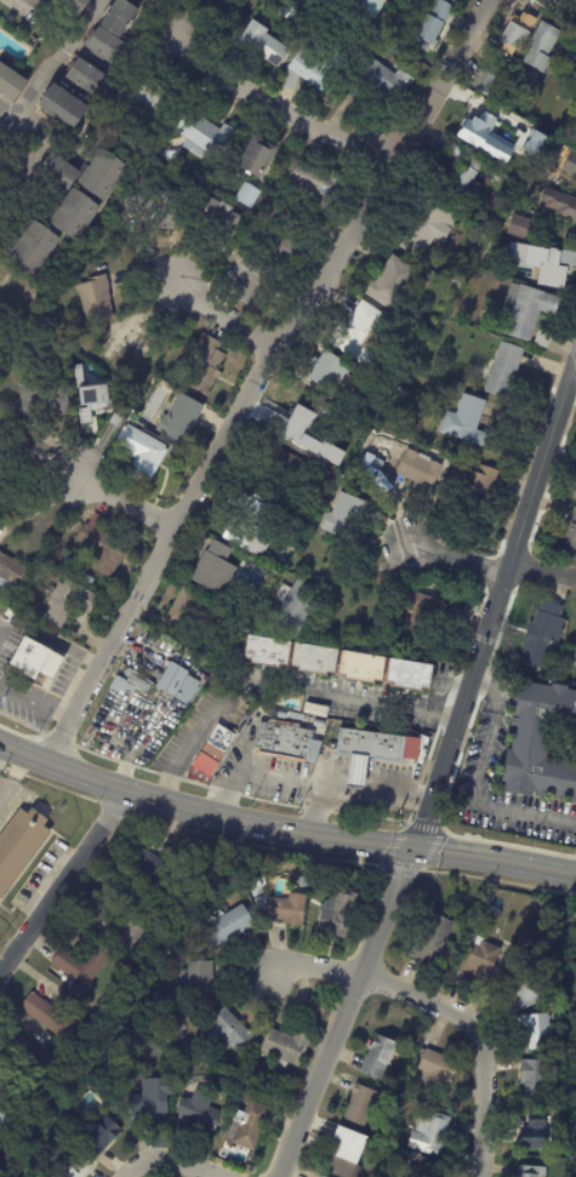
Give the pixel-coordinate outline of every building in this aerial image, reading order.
[(53,1),(51,0),(91,0),(79,18),(53,1)] [(87,45),(118,0),(128,0),(141,8),(121,38),(130,44),(116,64),(87,45)] [(387,11),(393,0),(403,0),(395,16),(387,11)] [(454,13),(434,48),(416,39),(429,16),(432,17),(441,0),(456,8),(454,13)] [(466,8),(451,0),(470,0),(466,8)] [(291,7),(306,21),(297,29),(283,16),(291,7)] [(521,17),(529,19),(526,23),(534,27),(521,52),(500,41),(512,16),(519,19),(521,16),(521,17)] [(267,28),(268,29),(266,33),(289,47),(276,65),(253,51),(250,56),(234,45),(252,18),(267,28)] [(551,23),(564,32),(551,56),(554,58),(546,73),(521,58),(544,19),(551,23)] [(293,88),(279,79),(287,65),(286,64),(302,39),(312,45),(308,51),(321,61),(327,51),(342,61),(323,90),(302,76),(293,88)] [(575,42),(575,43),(575,80),(568,74),(571,67),(564,62),(575,42)] [(109,75),(95,96),(67,76),(80,56),(109,75)] [(383,64),(395,73),(399,67),(415,78),(392,109),(376,98),(382,91),(360,75),(373,56),(383,64)] [(15,101),(0,89),(0,63),(2,59),(30,80),(16,101),(15,101)] [(478,78),(481,68),(506,79),(497,96),(474,85),(478,78)] [(160,80),(173,88),(167,96),(176,102),(162,122),(125,97),(137,78),(146,84),(152,74),(160,80)] [(61,86),(90,105),(74,126),(53,113),(50,118),(39,110),(42,104),(40,103),(55,81),(61,86)] [(527,88),(537,95),(531,107),(520,102),(527,88)] [(483,105),(498,115),(480,145),(463,135),(469,125),(467,122),(479,103),(483,105)] [(219,124),(223,126),(226,121),(245,132),(227,162),(209,150),(204,158),(186,145),(189,139),(176,131),(190,107),(219,124)] [(525,125),(530,128),(525,135),(520,131),(525,125)] [(543,135),(529,130),(521,150),(535,156),(543,135)] [(279,147),(280,148),(263,179),(240,166),(257,135),(279,147)] [(479,175),(458,208),(429,190),(439,173),(452,182),(464,162),(450,153),(456,143),(486,162),(479,175)] [(75,182),(86,166),(89,167),(89,166),(87,165),(101,147),(127,167),(102,202),(75,182)] [(78,170),(63,190),(34,168),(50,148),(78,170)] [(572,161),(575,153),(575,177),(563,170),(569,159),(572,161)] [(301,161),(329,173),(331,167),(344,173),(329,210),(315,205),(320,195),(285,179),(295,159),(301,161)] [(559,170),(553,179),(538,171),(543,161),(559,170)] [(249,184),(263,193),(252,208),(235,199),(246,182),(249,184)] [(69,188),(97,208),(73,242),(45,222),(69,188)] [(546,188),(575,197),(575,220),(557,215),(559,210),(547,206),(548,201),(542,200),(546,188)] [(176,230),(155,228),(156,223),(129,221),(131,194),(159,196),(159,190),(179,193),(176,230)] [(203,239),(193,232),(213,198),(222,202),(223,201),(234,208),(233,210),(246,218),(224,252),(203,239)] [(460,218),(445,242),(435,238),(422,259),(401,246),(422,211),(424,212),(430,201),(460,218)] [(287,218),(300,225),(295,233),(308,241),(292,265),(270,251),(283,233),(267,222),(275,210),(287,218)] [(520,216),(532,219),(526,239),(508,234),(514,215),(520,216)] [(62,240),(38,275),(8,255),(34,219),(62,240)] [(513,242),(575,251),(575,267),(574,275),(570,275),(568,288),(540,285),(542,268),(527,265),(529,263),(523,262),(523,264),(511,262),(513,242)] [(230,280),(236,270),(226,263),(240,244),(274,268),(249,305),(224,288),(230,280)] [(415,281),(394,313),(360,290),(370,275),(377,280),(394,255),(421,272),(415,281)] [(108,276),(110,288),(109,288),(112,301),(110,301),(115,319),(89,326),(78,285),(90,282),(90,279),(107,274),(108,276)] [(450,284),(456,274),(468,282),(462,291),(450,284)] [(534,288),(565,298),(559,316),(543,312),(532,343),(506,335),(521,285),(534,288)] [(364,301),(384,314),(361,347),(382,360),(372,372),(329,342),(343,321),(348,325),(353,316),(352,315),(364,299),(364,301)] [(46,319),(50,324),(46,327),(41,324),(46,319)] [(137,328),(148,337),(146,338),(160,352),(144,370),(122,350),(110,365),(101,356),(109,348),(105,345),(107,344),(101,339),(110,328),(116,333),(126,322),(133,328),(135,326),(137,328)] [(205,333),(223,344),(219,350),(227,355),(218,371),(221,372),(209,395),(199,390),(198,392),(186,385),(204,353),(195,348),(203,333),(205,333)] [(525,354),(515,383),(512,382),(506,399),(485,392),(490,377),(489,377),(492,370),(492,371),(502,342),(526,350),(525,354)] [(349,371),(335,394),(309,377),(315,367),(310,364),(315,356),(320,360),(326,350),(353,367),(349,371)] [(51,416),(24,418),(21,383),(38,382),(40,399),(50,398),(49,381),(68,378),(72,413),(51,416)] [(92,408),(76,401),(86,381),(101,387),(102,383),(109,387),(107,392),(131,402),(115,436),(95,427),(103,408),(96,405),(95,410),(92,408)] [(438,387),(445,388),(443,395),(437,393),(438,387)] [(324,404),(304,441),(293,435),(290,442),(272,433),(276,423),(275,422),(293,388),(324,404)] [(203,408),(184,444),(156,429),(164,416),(167,417),(181,393),(205,406),(203,408)] [(489,401),(479,430),(490,434),(485,447),(440,432),(447,411),(458,415),(466,394),(489,401)] [(161,464),(148,487),(127,476),(137,459),(129,455),(131,451),(116,442),(126,427),(169,450),(161,464)] [(279,447),(306,463),(292,486),(266,470),(279,447)] [(417,453),(422,455),(422,453),(433,458),(432,461),(452,469),(443,493),(399,475),(410,450),(417,453)] [(501,472),(485,519),(460,510),(472,472),(478,473),(480,465),(501,472)] [(366,504),(358,525),(360,526),(353,543),(323,530),(329,513),(333,514),(342,492),(367,503),(366,504)] [(256,542),(252,549),(232,538),(252,499),(268,509),(260,525),(263,527),(256,542)] [(566,538),(575,507),(575,550),(568,547),(570,539),(566,538)] [(89,525),(130,548),(113,579),(90,567),(97,553),(75,542),(85,524),(89,525)] [(207,547),(212,537),(232,547),(226,560),(238,566),(223,595),(188,577),(204,548),(206,549),(207,547)] [(13,596),(0,588),(0,551),(29,570),(13,596)] [(87,575),(96,581),(92,585),(84,579),(87,575)] [(298,577),(321,592),(304,618),(307,621),(297,635),(270,618),(281,600),(273,595),(281,582),(290,587),(297,576),(298,577)] [(101,598),(91,615),(75,606),(62,629),(45,619),(52,606),(47,605),(52,598),(51,596),(55,590),(56,590),(59,583),(63,585),(67,579),(101,598)] [(183,630),(166,621),(183,589),(222,610),(212,625),(199,618),(192,634),(183,630)] [(416,593),(450,604),(434,652),(404,642),(415,610),(406,607),(411,592),(416,593)] [(546,600),(565,607),(561,618),(568,619),(559,644),(555,641),(546,670),(521,662),(527,646),(524,645),(531,623),(535,623),(538,611),(541,612),(544,600),(546,600)] [(50,679),(39,673),(35,679),(12,667),(28,638),(25,636),(27,633),(69,657),(55,682),(50,679)] [(376,635),(382,636),(378,650),(372,649),(376,635)] [(292,668),(284,667),(284,670),(256,665),(257,663),(249,661),(252,639),(296,645),(292,668)] [(338,676),(331,675),(331,679),(303,674),(304,670),(296,669),(300,646),(343,653),(338,676)] [(378,686),(350,681),(352,678),(343,676),(347,653),(390,662),(387,684),(378,682),(378,686)] [(433,668),(438,669),(434,692),(427,690),(426,693),(399,689),(399,686),(390,685),(394,662),(433,668)] [(203,684),(190,705),(158,687),(172,663),(190,673),(189,676),(203,684)] [(118,676),(127,681),(130,679),(125,675),(130,669),(135,672),(132,675),(154,687),(149,696),(136,690),(133,693),(127,690),(125,696),(110,689),(118,676)] [(548,761),(575,766),(575,804),(572,804),(574,801),(551,796),(549,800),(540,799),(541,794),(536,794),(535,799),(507,794),(509,784),(504,783),(511,750),(515,752),(519,729),(514,727),(523,682),(555,689),(557,685),(571,689),(571,691),(575,692),(575,728),(555,724),(548,761)] [(307,703),(330,708),(327,719),(304,714),(307,703)] [(272,716),(273,710),(289,713),(287,719),(272,716)] [(291,713),(307,715),(306,722),(300,721),(300,722),(295,721),(295,720),(290,720),(291,713)] [(321,748),(319,765),(260,753),(260,749),(255,748),(260,721),(269,724),(270,719),(300,725),(298,729),(313,731),(312,739),(323,742),(321,748)] [(323,729),(314,726),(315,720),(324,722),(323,729)] [(195,761),(217,726),(236,737),(210,779),(192,769),(195,761)] [(345,786),(363,787),(366,757),(427,763),(430,733),(405,731),(404,735),(337,729),(334,754),(348,755),(345,786)] [(398,809),(398,813),(387,813),(387,806),(389,806),(389,805),(394,805),(394,806),(398,806),(398,809)] [(52,833),(0,903),(0,837),(21,810),(29,816),(34,810),(50,822),(45,828),(52,833)] [(152,853),(165,863),(173,851),(186,859),(162,895),(124,868),(139,845),(152,853)] [(260,880),(264,893),(258,896),(253,882),(260,880)] [(357,898),(352,918),(355,918),(350,939),(315,931),(320,909),(321,909),(324,904),(327,902),(331,899),(337,899),(340,891),(358,896),(357,898)] [(489,892),(496,896),(494,901),(486,898),(489,892)] [(291,895),(308,897),(303,927),(285,925),(285,922),(266,920),(269,899),(286,902),(286,901),(290,901),(291,895)] [(487,904),(504,909),(502,916),(485,912),(487,904)] [(95,907),(97,908),(98,907),(107,913),(107,914),(125,926),(130,920),(147,932),(130,955),(82,921),(93,905),(95,907)] [(255,927),(230,943),(229,941),(211,952),(199,932),(212,925),(211,924),(217,920),(218,921),(244,905),(256,926),(255,927)] [(422,961),(410,955),(432,909),(457,921),(439,959),(434,956),(430,965),(422,961)] [(477,918),(483,920),(481,926),(474,922),(477,918)] [(490,978),(480,975),(479,976),(469,972),(466,983),(455,978),(473,933),(485,939),(485,941),(503,948),(491,978),(490,978)] [(87,992),(51,964),(63,948),(82,962),(97,943),(113,955),(87,992)] [(215,967),(213,1000),(183,1000),(183,983),(189,983),(189,964),(215,964),(215,967)] [(544,1000),(512,1015),(500,987),(508,983),(507,979),(531,969),(544,1000)] [(34,993),(62,1013),(67,1009),(85,1021),(68,1044),(19,1010),(33,992),(34,993)] [(227,1009),(255,1038),(233,1057),(206,1029),(227,1009)] [(527,1025),(526,1016),(552,1012),(553,1024),(555,1024),(558,1046),(531,1050),(530,1033),(527,1033),(527,1025)] [(273,1030),(295,1039),(296,1034),(312,1040),(301,1069),(289,1064),(286,1069),(275,1064),(276,1059),(261,1053),(270,1029),(273,1030)] [(170,1047),(164,1035),(173,1030),(177,1038),(183,1035),(186,1039),(170,1047)] [(363,1070),(371,1049),(369,1049),(371,1041),(373,1042),(378,1032),(400,1041),(390,1063),(383,1079),(363,1070)] [(23,1038),(25,1040),(25,1041),(55,1061),(42,1079),(2,1051),(16,1033),(23,1038)] [(133,1044),(120,1040),(122,1033),(136,1038),(133,1044)] [(424,1049),(427,1050),(427,1049),(443,1055),(445,1049),(462,1055),(450,1093),(416,1081),(417,1075),(411,1074),(420,1047),(424,1049)] [(524,1081),(524,1059),(548,1059),(548,1073),(554,1073),(554,1085),(548,1085),(548,1099),(525,1099),(525,1082),(523,1082),(524,1081)] [(381,1101),(378,1105),(376,1104),(366,1127),(346,1118),(352,1103),(350,1103),(354,1093),(354,1092),(358,1081),(384,1093),(381,1101)] [(266,1098),(260,1096),(263,1087),(269,1090),(266,1098)] [(188,1102),(189,1099),(193,1101),(196,1091),(215,1098),(211,1108),(224,1114),(216,1133),(181,1119),(182,1116),(177,1114),(183,1099),(188,1102)] [(169,1115),(154,1116),(154,1121),(141,1121),(142,1133),(135,1133),(133,1122),(131,1122),(130,1096),(143,1095),(150,1093),(150,1095),(167,1093),(169,1115)] [(0,1127),(12,1110),(0,1101),(0,1127)] [(272,1113),(255,1153),(233,1144),(241,1126),(234,1122),(239,1112),(246,1114),(251,1102),(273,1110),(272,1113)] [(566,1115),(558,1122),(551,1114),(560,1107),(566,1115)] [(452,1120),(449,1132),(450,1132),(445,1147),(444,1145),(440,1158),(407,1148),(412,1131),(416,1131),(420,1116),(429,1119),(432,1112),(452,1116),(452,1120)] [(523,1149),(521,1125),(530,1125),(530,1114),(547,1114),(548,1149),(523,1149)] [(107,1150),(99,1158),(78,1136),(91,1121),(97,1127),(107,1118),(124,1133),(107,1150)] [(359,1162),(354,1176),(344,1176),(335,1173),(337,1167),(326,1164),(342,1124),(372,1136),(367,1148),(361,1164),(359,1162)] [(87,1166),(80,1176),(58,1176),(59,1175),(46,1166),(56,1150),(69,1159),(73,1153),(90,1164),(87,1166)] [(445,1167),(442,1176),(407,1176),(411,1165),(418,1167),(422,1156),(446,1164),(445,1167)] [(547,1167),(546,1176),(518,1176),(519,1165),(547,1167)]
